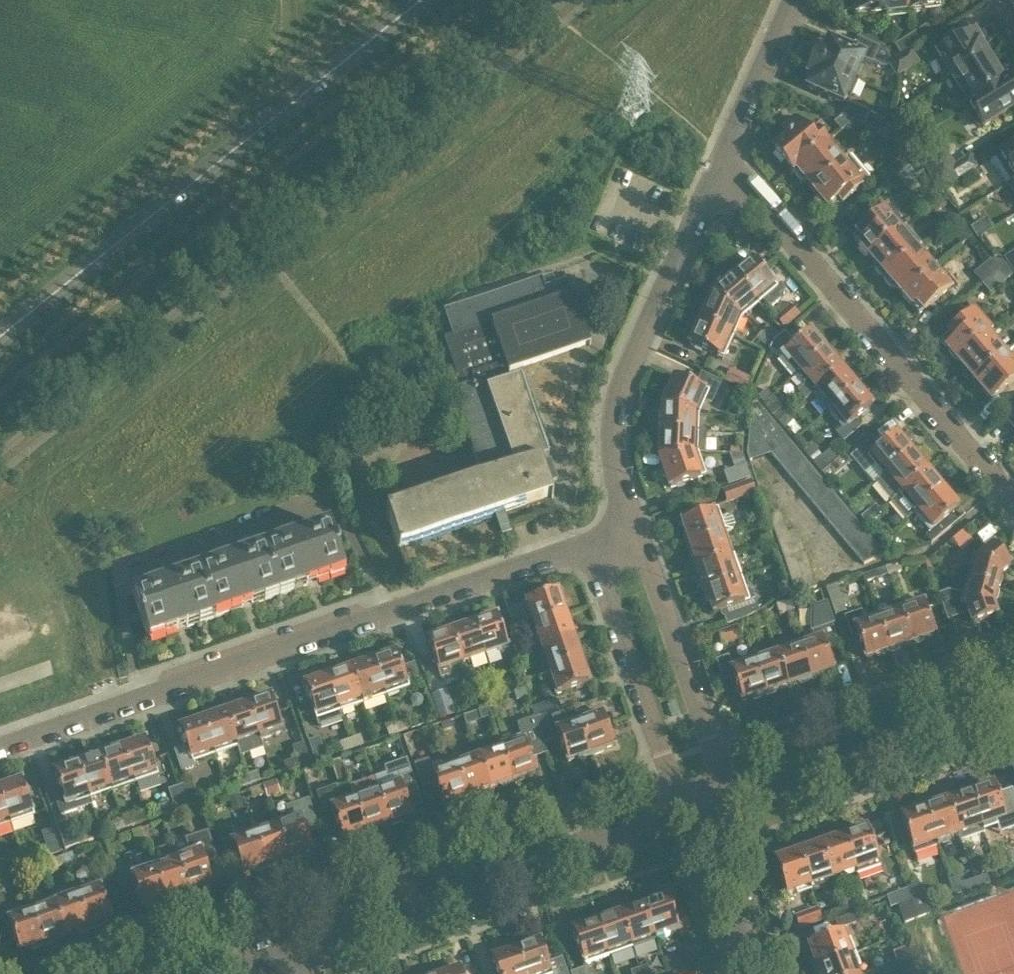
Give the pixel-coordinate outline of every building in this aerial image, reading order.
[(884,15),(882,0),(844,0),(846,12),(856,11),(856,15),(871,13),(871,16),(884,15)] [(909,12),(908,0),(882,0),(884,15),(909,12)] [(909,12),(925,11),(925,7),(940,6),(939,1),(949,0),(908,0),(909,12)] [(867,39),(882,45),(887,33),(866,24),(860,36),(867,39)] [(905,39),(912,50),(934,36),(927,26),(905,39)] [(988,56),(979,42),(983,40),(976,29),(937,54),(952,78),(988,56)] [(890,59),(882,45),(867,39),(860,36),(859,40),(857,39),(852,50),(829,39),(824,50),(819,48),(813,61),(854,80),(864,58),(872,62),(872,61),(882,65),(890,59)] [(902,56),(911,50),(912,50),(905,39),(896,45),(902,56)] [(911,50),(902,56),(889,65),(897,77),(919,63),(911,50)] [(1003,80),(988,56),(952,78),(967,103),(1003,80)] [(854,80),(813,61),(807,75),(812,77),(807,87),(844,104),(854,80)] [(1003,80),(967,103),(983,129),(1013,110),(1013,91),(1006,78),(1003,80)] [(843,116),(853,121),(863,125),(869,114),(848,105),(843,116)] [(906,106),(891,115),(898,127),(913,117),(906,106)] [(869,114),(863,125),(872,129),(877,117),(869,114)] [(853,121),(843,116),(835,123),(842,130),(853,121)] [(773,150),(792,172),(826,142),(817,132),(811,137),(795,118),(782,129),(789,136),(773,150)] [(842,161),(826,142),(792,172),(793,173),(796,170),(810,188),(842,161)] [(1000,155),(1013,177),(1013,147),(1000,155)] [(897,178),(916,162),(910,151),(890,168),(897,178)] [(925,167),(932,179),(955,166),(947,153),(925,167)] [(955,166),(932,179),(940,191),(976,168),(969,157),(955,166)] [(842,161),(810,188),(827,208),(839,199),(842,203),(868,181),(849,159),(844,163),(842,161)] [(916,162),(897,178),(905,187),(923,172),(916,162)] [(940,199),(929,208),(936,216),(947,207),(940,199)] [(852,237),(869,257),(901,231),(906,227),(889,206),(852,237)] [(984,217),(972,225),(980,237),(992,229),(984,217)] [(917,250),(901,231),(869,257),(876,266),(873,268),(883,279),(917,250)] [(964,232),(955,239),(962,247),(970,240),(964,232)] [(754,244),(750,248),(763,263),(774,254),(761,239),(754,244)] [(917,250),(883,279),(892,290),(895,288),(900,294),(932,268),(917,250)] [(1013,270),(1013,269),(1013,253),(1005,258),(1013,270)] [(753,260),(744,267),(741,267),(735,271),(735,275),(734,276),(757,305),(762,301),(766,306),(772,307),(781,299),(782,294),(786,290),(780,283),(776,287),(753,260)] [(975,274),(983,284),(1005,265),(1003,262),(990,261),(975,274)] [(1005,265),(983,284),(991,294),(1012,276),(1005,265)] [(950,289),(932,268),(900,294),(919,316),(950,289)] [(741,318),(757,305),(734,276),(726,283),(722,282),(717,287),(717,290),(711,295),(741,318)] [(541,278),(520,285),(444,311),(452,337),(539,307),(534,292),(544,288),(541,278)] [(590,343),(573,294),(572,295),(567,280),(544,288),(534,292),(539,307),(452,337),(444,339),(461,389),(508,373),(508,371),(590,343)] [(733,337),(741,318),(711,295),(708,302),(705,303),(702,311),(703,314),(699,323),(733,337)] [(791,306),(776,319),(783,328),(799,315),(791,306)] [(975,311),(940,341),(957,361),(985,338),(992,332),(975,311)] [(723,360),(733,337),(699,323),(698,325),(695,325),(692,332),(694,335),(689,344),(723,360)] [(767,326),(762,333),(771,339),(777,334),(767,326)] [(782,356),(797,374),(827,348),(820,340),(817,340),(810,332),(795,345),(785,332),(773,343),(769,350),(782,356)] [(771,339),(762,333),(756,340),(767,347),(771,339)] [(985,338),(957,361),(965,371),(962,373),(969,382),(1000,356),(985,338)] [(835,357),(827,348),(797,374),(812,392),(840,368),(834,360),(835,357)] [(969,382),(981,395),(984,393),(991,402),(1013,383),(1013,372),(1000,356),(969,382)] [(827,410),(858,385),(851,377),(848,377),(840,368),(812,392),(827,410)] [(748,390),(753,379),(730,369),(725,381),(748,390)] [(512,383),(508,373),(461,389),(452,392),(479,473),(405,499),(408,507),(387,514),(399,548),(552,495),(541,462),(549,460),(521,379),(512,383)] [(674,377),(669,388),(666,389),(663,396),(664,399),(698,414),(705,399),(711,402),(719,382),(702,375),(697,387),(674,377)] [(393,379),(384,387),(393,397),(401,390),(393,379)] [(866,394),(858,385),(827,410),(844,429),(838,434),(844,441),(860,428),(855,421),(873,406),(865,397),(866,394)] [(758,397),(764,403),(773,397),(767,390),(758,397)] [(698,415),(698,414),(664,399),(664,400),(661,407),(661,411),(657,414),(657,421),(661,425),(660,432),(697,434),(698,415)] [(750,461),(771,454),(788,439),(757,403),(752,404),(747,454),(750,461)] [(779,422),(787,414),(782,408),(773,415),(779,422)] [(793,421),(787,414),(779,422),(785,428),(793,421)] [(661,464),(697,453),(697,454),(706,454),(706,434),(697,434),(660,432),(660,441),(657,443),(657,450),(660,453),(659,458),(661,464)] [(884,473),(913,449),(906,441),(903,442),(896,433),(878,449),(871,441),(853,456),(875,483),(885,475),(884,473)] [(796,448),(788,439),(771,454),(779,463),(796,448)] [(805,452),(811,459),(819,452),(813,445),(805,452)] [(803,458),(796,448),(779,463),(786,472),(803,458)] [(829,467),(840,458),(832,448),(814,463),(822,473),(829,467)] [(899,492),(926,469),(920,462),(921,458),(913,449),(884,473),(885,475),(875,483),(891,501),(901,493),(899,492)] [(661,464),(663,467),(661,469),(664,477),(666,478),(670,488),(705,476),(697,454),(697,453),(661,464)] [(743,455),(730,455),(733,465),(745,461),(743,455)] [(811,467),(803,458),(786,472),(794,481),(811,467)] [(725,473),(729,485),(750,477),(746,465),(725,473)] [(819,476),(811,467),(794,481),(802,491),(819,476)] [(829,467),(822,473),(830,482),(836,476),(829,467)] [(915,510),(943,486),(937,478),(934,478),(926,469),(899,492),(901,493),(891,501),(906,519),(916,511),(915,510)] [(827,485),(819,476),(802,491),(810,500),(827,485)] [(752,481),(723,491),(727,503),(756,492),(752,481)] [(835,495),(827,485),(810,500),(817,509),(835,495)] [(925,535),(932,543),(953,526),(946,518),(959,508),(951,499),(952,496),(943,486),(915,510),(916,511),(931,530),(925,535)] [(817,509),(825,518),(842,504),(835,495),(817,509)] [(850,513),(842,504),(825,518),(833,527),(850,513)] [(874,506),(860,518),(865,523),(879,511),(874,506)] [(682,522),(686,533),(684,536),(688,547),(725,534),(732,531),(735,525),(732,518),(727,516),(720,518),(717,510),(682,522)] [(781,512),(769,516),(776,537),(788,533),(781,512)] [(858,522),(850,513),(833,527),(841,537),(858,522)] [(866,531),(858,522),(841,537),(849,546),(866,531)] [(265,549),(280,595),(346,572),(330,527),(265,549)] [(953,539),(957,544),(963,539),(968,544),(974,539),(965,528),(953,539)] [(780,549),(801,541),(797,530),(788,533),(776,537),(780,549)] [(873,541),(866,531),(849,546),(856,555),(873,541)] [(732,555),(725,534),(688,547),(691,557),(694,558),(697,567),(732,555)] [(761,538),(763,545),(773,542),(770,534),(761,538)] [(801,541),(780,549),(784,560),(805,553),(801,541)] [(885,554),(873,541),(856,555),(864,564),(885,554)] [(775,550),(773,542),(763,545),(766,553),(775,550)] [(966,580),(997,589),(1001,574),(1011,566),(993,545),(977,559),(972,558),(966,580)] [(199,572),(215,618),(280,595),(265,549),(199,572)] [(805,553),(784,560),(788,571),(809,564),(805,553)] [(740,578),(732,555),(697,567),(701,578),(699,581),(703,591),(740,578)] [(809,564),(788,571),(792,583),(813,575),(809,564)] [(885,569),(887,575),(888,575),(888,576),(902,571),(899,564),(885,569)] [(885,569),(863,576),(865,583),(887,575),(885,569)] [(199,572),(134,595),(149,640),(215,618),(199,572)] [(813,575),(792,583),(796,594),(817,587),(813,575)] [(740,578),(703,591),(707,602),(710,603),(714,614),(720,612),(721,616),(725,618),(727,625),(746,619),(759,611),(753,592),(748,590),(745,590),(740,578)] [(993,604),(997,589),(966,580),(962,594),(950,594),(939,598),(948,621),(959,616),(956,607),(963,604),(965,605),(972,624),(997,615),(993,604)] [(847,611),(838,585),(826,589),(835,615),(847,611)] [(535,626),(569,614),(565,603),(561,602),(558,592),(525,603),(528,613),(530,612),(535,626)] [(899,608),(911,643),(913,642),(916,644),(923,642),(924,638),(935,635),(922,600),(899,608)] [(776,604),(779,613),(787,611),(784,601),(776,604)] [(833,670),(825,647),(838,642),(832,625),(834,625),(826,602),(810,608),(810,633),(812,632),(812,638),(797,643),(810,681),(822,677),(823,673),(833,670)] [(510,608),(519,631),(530,627),(522,604),(510,608)] [(902,646),(911,643),(899,608),(875,616),(888,654),(901,650),(902,646)] [(879,657),(888,654),(875,616),(863,620),(861,613),(846,618),(853,638),(858,636),(866,659),(876,655),(879,657)] [(573,625),(569,614),(535,626),(542,648),(574,637),(570,627),(573,625)] [(763,615),(755,620),(759,630),(767,627),(763,615)] [(497,616),(487,620),(483,618),(472,622),(484,655),(499,650),(499,653),(509,649),(497,616)] [(461,663),(484,655),(472,622),(463,625),(462,628),(450,632),(461,663)] [(741,638),(737,627),(718,633),(722,645),(741,638)] [(448,667),(461,663),(450,632),(447,631),(440,633),(438,636),(428,640),(439,673),(449,670),(448,667)] [(550,671),(583,659),(580,649),(578,649),(574,637),(542,648),(550,671)] [(800,684),(810,681),(797,643),(775,651),(787,686),(798,682),(800,684)] [(778,689),(787,686),(775,651),(752,659),(766,696),(777,692),(778,689)] [(397,653),(385,657),(384,655),(373,659),(386,696),(409,688),(397,653)] [(755,700),(766,696),(752,659),(731,666),(728,657),(715,661),(723,684),(734,680),(742,702),(752,698),(755,700)] [(363,704),(386,696),(373,659),(362,663),(361,665),(351,669),(363,704)] [(588,670),(583,659),(550,671),(555,684),(553,685),(556,695),(590,683),(586,673),(588,670)] [(339,712),(363,704),(351,669),(340,672),(338,671),(327,675),(339,712)] [(317,719),(339,712),(327,675),(316,679),(315,681),(305,685),(317,719)] [(497,690),(500,698),(509,694),(507,686),(497,690)] [(446,690),(432,695),(440,718),(454,713),(446,690)] [(490,701),(500,698),(497,690),(488,693),(490,701)] [(525,690),(514,694),(517,702),(528,699),(525,690)] [(271,696),(260,700),(257,698),(246,702),(259,740),(283,732),(271,696)] [(464,701),(467,709),(477,706),(474,697),(464,701)] [(536,721),(550,716),(560,712),(556,700),(532,708),(533,712),(536,721)] [(259,740),(246,702),(237,705),(235,709),(224,713),(236,748),(239,757),(263,749),(259,740)] [(576,715),(587,712),(585,704),(574,707),(576,715)] [(487,709),(478,712),(481,722),(490,719),(487,709)] [(214,756),(236,748),(224,713),(216,716),(212,714),(201,718),(214,756)] [(579,723),(591,757),(602,753),(604,749),(614,746),(603,714),(579,723)] [(582,760),(591,757),(579,723),(568,727),(563,716),(551,720),(550,716),(536,721),(544,743),(555,739),(552,732),(557,731),(567,762),(578,758),(582,760)] [(192,763),(214,756),(201,718),(191,722),(190,725),(180,728),(192,763)] [(396,725),(398,732),(408,729),(405,721),(396,725)] [(450,721),(441,724),(443,731),(453,728),(450,721)] [(389,735),(398,732),(396,725),(386,728),(389,735)] [(520,731),(524,742),(502,750),(513,783),(523,780),(524,777),(535,773),(533,767),(550,761),(537,726),(520,731)] [(350,740),(354,749),(364,745),(361,736),(350,740)] [(320,737),(308,741),(316,762),(327,758),(320,737)] [(146,740),(136,743),(133,741),(121,746),(134,783),(158,775),(146,740)] [(343,753),(354,749),(350,740),(340,744),(343,753)] [(284,764),(287,772),(311,763),(304,743),(292,746),(296,758),(293,759),(293,760),(284,764)] [(112,791),(134,783),(121,746),(112,749),(111,752),(100,756),(112,791)] [(502,787),(513,783),(502,750),(479,757),(490,789),(500,785),(502,787)] [(90,798),(112,791),(100,756),(91,759),(87,757),(76,761),(90,798)] [(479,793),(490,789),(479,757),(456,765),(468,799),(479,795),(479,793)] [(457,802),(468,799),(456,765),(454,758),(430,766),(429,762),(426,761),(413,766),(426,803),(441,798),(444,805),(454,801),(457,802)] [(340,759),(331,762),(333,770),(343,767),(340,759)] [(66,807),(90,798),(76,761),(67,764),(66,768),(54,771),(66,807)] [(378,793),(388,824),(390,823),(392,825),(401,822),(402,819),(411,816),(407,802),(419,798),(407,761),(384,769),(386,774),(373,779),(378,793)] [(248,776),(251,784),(260,781),(258,772),(248,776)] [(241,788),(251,784),(248,776),(238,779),(241,788)] [(11,784),(9,782),(0,785),(0,792),(11,824),(34,816),(22,781),(11,784)] [(191,782),(180,786),(187,807),(199,803),(191,782)] [(262,786),(265,794),(267,798),(279,794),(275,782),(262,786)] [(970,790),(982,826),(997,821),(999,829),(1007,827),(1009,831),(1013,829),(1013,793),(1013,789),(997,794),(994,785),(983,789),(982,786),(970,790)] [(175,811),(187,807),(180,786),(168,790),(175,811)] [(262,786),(261,786),(250,791),(253,799),(265,794),(262,786)] [(355,838),(366,835),(355,801),(341,805),(335,788),(315,794),(322,813),(332,809),(343,840),(353,836),(355,838)] [(981,826),(982,826),(969,790),(954,795),(955,798),(948,801),(959,834),(960,834),(963,845),(974,841),(973,838),(984,834),(981,826)] [(11,824),(0,792),(0,827),(11,824)] [(378,827),(388,824),(378,793),(355,801),(366,835),(378,831),(378,827)] [(240,794),(228,798),(232,810),(244,806),(240,794)] [(936,842),(959,834),(948,801),(937,805),(936,802),(924,806),(936,842)] [(158,807),(161,816),(171,812),(168,804),(158,807)] [(289,858),(290,858),(293,860),(301,858),(301,854),(312,850),(305,831),(317,828),(309,807),(308,807),(304,805),(299,806),(296,811),(288,814),(291,823),(278,827),(289,858)] [(913,850),(936,842),(924,806),(913,810),(913,813),(894,819),(902,841),(909,838),(913,850)] [(132,816),(122,820),(125,828),(135,825),(132,816)] [(166,829),(167,828),(178,825),(176,817),(163,821),(166,829)] [(125,828),(122,820),(112,823),(115,832),(125,828)] [(77,836),(72,821),(57,827),(65,849),(80,844),(89,841),(86,832),(77,836)] [(278,862),(289,858),(278,827),(255,835),(267,869),(278,865),(278,862)] [(35,850),(38,859),(61,851),(53,828),(41,832),(46,846),(35,850)] [(141,829),(132,833),(136,847),(147,844),(141,829)] [(868,829),(857,832),(855,829),(842,834),(855,870),(879,862),(868,829)] [(833,878),(855,870),(842,834),(832,838),(832,841),(821,845),(833,878)] [(254,874),(267,869),(255,835),(242,840),(241,838),(231,841),(243,874),(251,871),(254,874)] [(189,893),(192,892),(194,894),(201,891),(202,888),(212,885),(205,863),(214,860),(206,837),(188,843),(186,838),(172,843),(177,858),(189,893)] [(810,886),(833,878),(821,845),(811,848),(810,845),(797,850),(810,886)] [(786,894),(810,886),(797,850),(786,853),(787,857),(775,861),(786,894)] [(63,856),(65,864),(75,861),(72,853),(63,856)] [(65,864),(63,856),(53,860),(56,868),(65,864)] [(179,897),(189,893),(177,858),(154,866),(167,903),(178,900),(179,897)] [(2,871),(12,867),(9,860),(0,863),(0,866),(2,871)] [(156,907),(167,903),(154,866),(131,874),(143,909),(154,905),(156,907)] [(974,879),(977,889),(991,885),(987,875),(974,879)] [(964,894),(977,889),(974,879),(961,884),(964,894)] [(76,893),(89,930),(100,927),(101,924),(111,920),(99,885),(76,893)] [(910,898),(917,918),(930,913),(920,885),(907,890),(910,898)] [(898,902),(910,898),(907,890),(895,895),(898,902)] [(78,934),(89,930),(76,893),(54,901),(66,936),(75,933),(78,934)] [(680,932),(675,916),(668,897),(657,901),(655,899),(641,904),(654,941),(679,933),(680,932)] [(910,898),(898,902),(905,923),(917,918),(910,898)] [(55,939),(66,936),(54,901),(31,908),(44,946),(54,942),(55,939)] [(856,903),(843,907),(846,917),(852,915),(859,912),(856,903)] [(631,949),(654,941),(641,904),(632,907),(631,910),(619,914),(631,949)] [(834,921),(835,921),(846,917),(843,907),(831,912),(834,921)] [(32,950),(44,946),(31,908),(8,917),(20,952),(30,948),(32,950)] [(818,909),(795,917),(799,929),(822,921),(818,909)] [(685,913),(675,916),(680,932),(679,933),(681,937),(692,933),(685,913)] [(607,957),(631,949),(619,914),(608,918),(605,916),(594,920),(607,957)] [(852,915),(846,917),(835,921),(838,930),(855,924),(852,915)] [(584,965),(607,957),(594,920),(585,923),(585,926),(573,930),(584,965)] [(809,945),(813,956),(810,957),(815,969),(850,956),(842,933),(809,945)] [(529,945),(527,944),(515,948),(524,973),(568,973),(563,958),(548,963),(541,941),(529,945)] [(906,961),(925,953),(921,942),(902,949),(906,961)] [(515,948),(504,952),(504,954),(492,958),(498,973),(524,973),(515,948)] [(906,961),(902,949),(894,952),(898,963),(906,961)] [(663,960),(667,973),(692,966),(688,952),(663,960)] [(906,961),(910,972),(929,965),(925,953),(906,961)] [(850,956),(815,969),(817,973),(857,973),(850,956)] [(898,963),(902,973),(906,973),(910,972),(906,961),(898,963)] [(641,973),(651,973),(648,966),(640,969),(641,973)]
